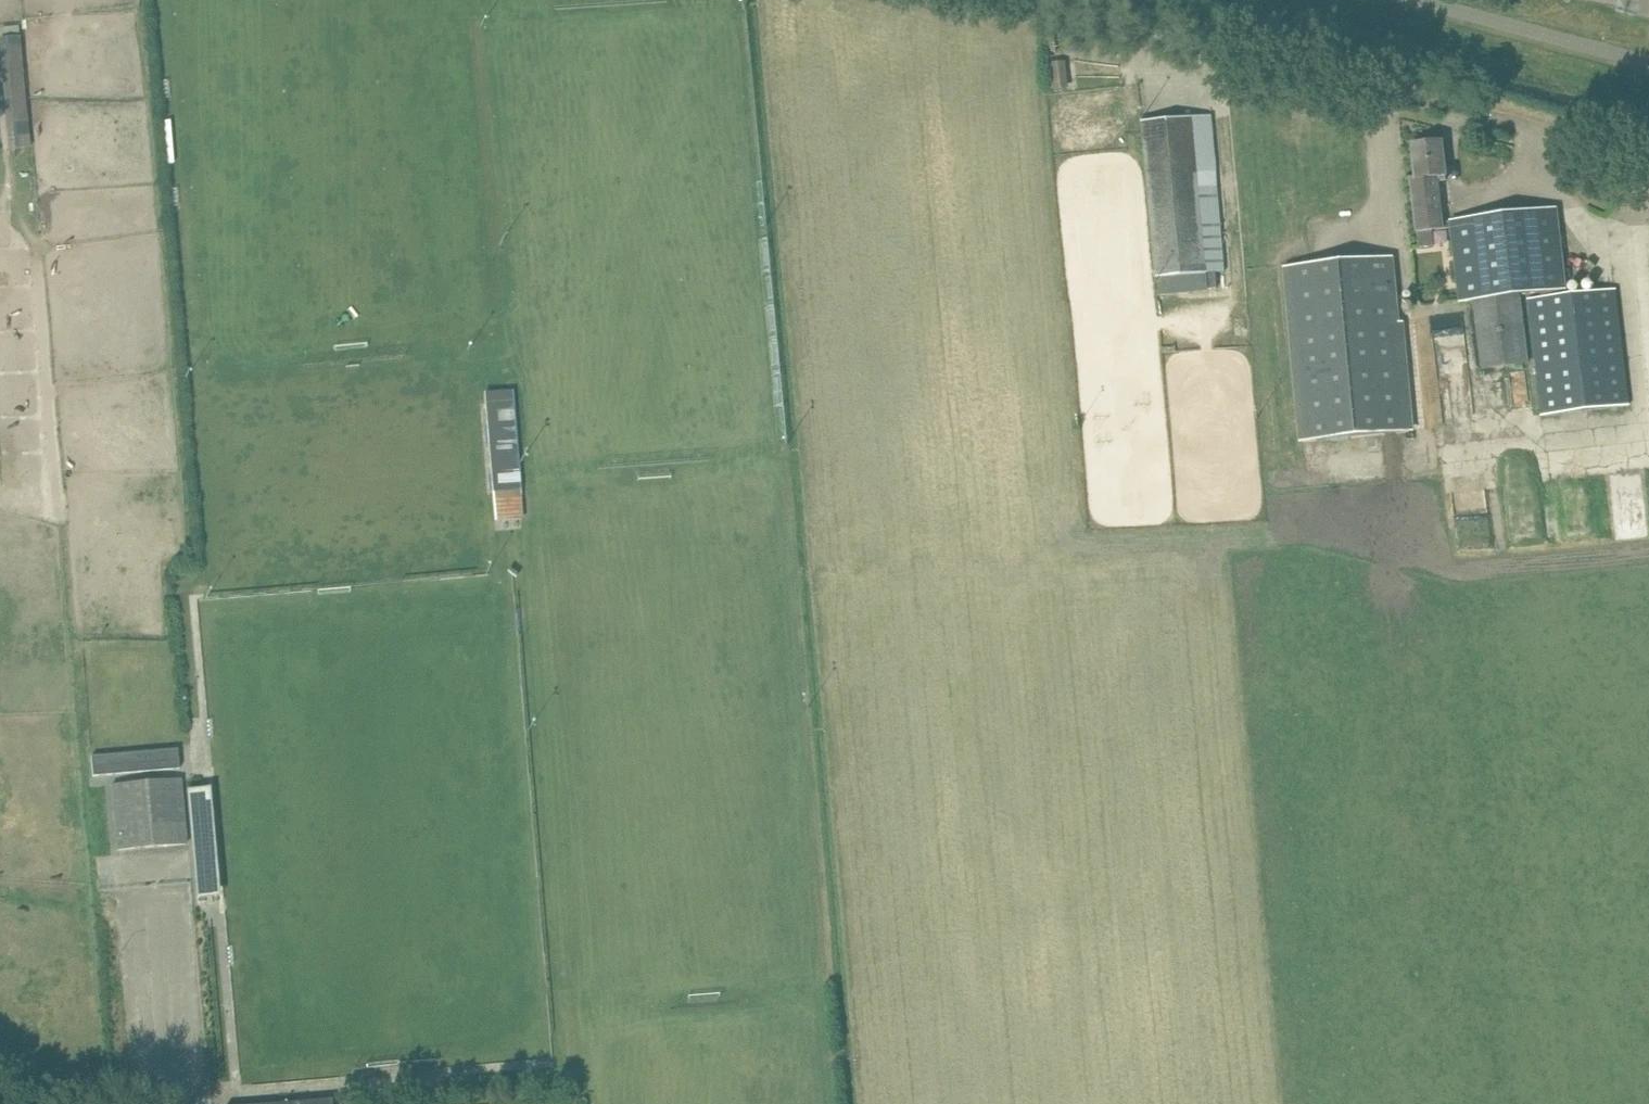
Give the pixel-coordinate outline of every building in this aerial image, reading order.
[(21,20),(20,0),(0,0),(0,21),(21,20)] [(1628,1),(1648,14),(1648,0),(1625,0),(1628,1)] [(21,39),(0,41),(0,48),(9,152),(30,150),(21,39)] [(1142,122),(1144,144),(1156,279),(1224,273),(1210,116),(1142,122)] [(1415,179),(1411,180),(1413,201),(1417,232),(1419,247),(1434,245),(1432,230),(1442,229),(1451,228),(1450,222),(1442,223),(1437,181),(1446,180),(1442,142),(1411,145),(1415,179)] [(1629,405),(1617,311),(1615,289),(1566,295),(1556,209),(1450,222),(1451,228),(1453,243),(1460,302),(1474,300),(1483,369),(1528,363),(1519,295),(1540,292),(1541,298),(1529,299),(1543,415),(1629,405)] [(1288,267),(1304,442),(1409,433),(1393,258),(1288,267)] [(521,519),(511,393),(484,395),(485,402),(492,494),(495,521),(521,519)] [(179,769),(178,749),(91,756),(93,776),(108,775),(179,769)] [(112,785),(116,828),(118,850),(186,844),(181,779),(112,785)]
